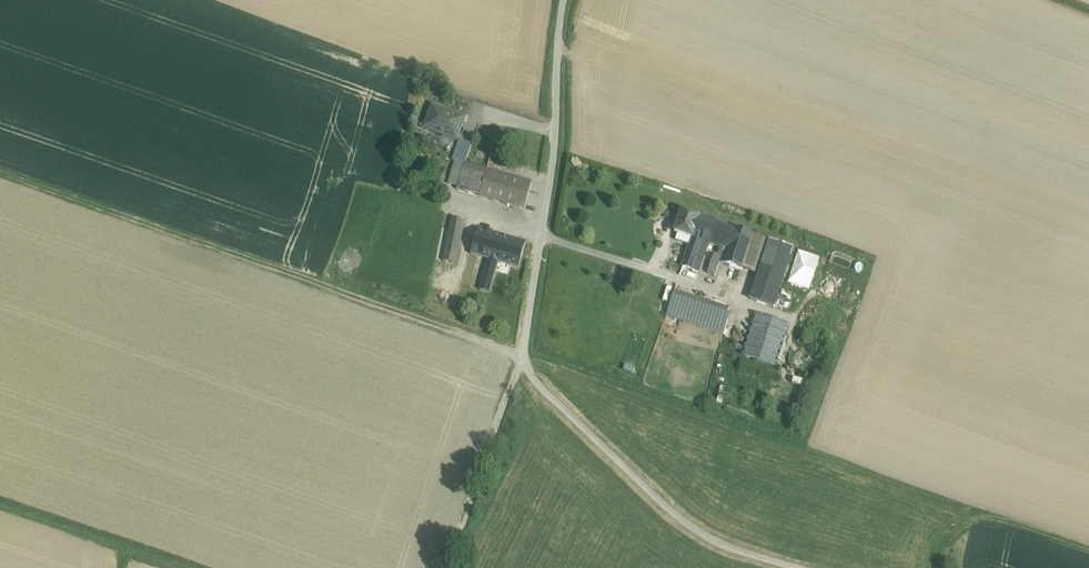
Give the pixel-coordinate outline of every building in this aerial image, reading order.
[(465,119),(433,108),(424,129),(457,141),(465,119)] [(472,146),(459,141),(453,160),(465,164),(472,146)] [(480,196),(487,171),(465,164),(457,190),(480,196)] [(532,183),(487,170),(487,171),(480,196),(480,197),(524,210),(532,183)] [(466,210),(454,208),(452,218),(464,221),(466,210)] [(692,239),(699,218),(682,212),(674,233),(678,234),(692,239)] [(444,257),(452,218),(426,213),(412,266),(426,270),(431,254),(444,257)] [(455,264),(464,221),(452,218),(444,257),(443,262),(455,264)] [(733,229),(699,218),(692,239),(690,246),(683,268),(693,272),(703,242),(710,244),(721,248),(726,250),(733,229)] [(489,260),(498,262),(518,268),(526,243),(478,229),(471,255),(489,260)] [(754,236),(733,229),(726,250),(724,255),(721,264),(742,271),(754,236)] [(692,239),(678,234),(676,241),(690,246),(692,239)] [(742,271),(758,276),(769,241),(754,236),(742,271)] [(758,276),(750,299),(775,307),(794,249),(769,241),(758,276)] [(703,242),(693,272),(700,274),(710,244),(703,242)] [(722,257),(714,255),(707,273),(715,276),(722,257)] [(498,262),(489,260),(480,291),(490,293),(498,262)] [(725,321),(729,309),(675,291),(670,304),(686,309),(725,322),(725,321)] [(667,316),(682,321),(686,309),(670,304),(667,316)] [(725,322),(686,309),(682,321),(723,334),(724,335),(726,329),(728,322),(725,321),(725,322)] [(787,325),(757,315),(744,356),(773,366),(787,325)] [(778,377),(780,373),(743,361),(742,365),(778,377)]
